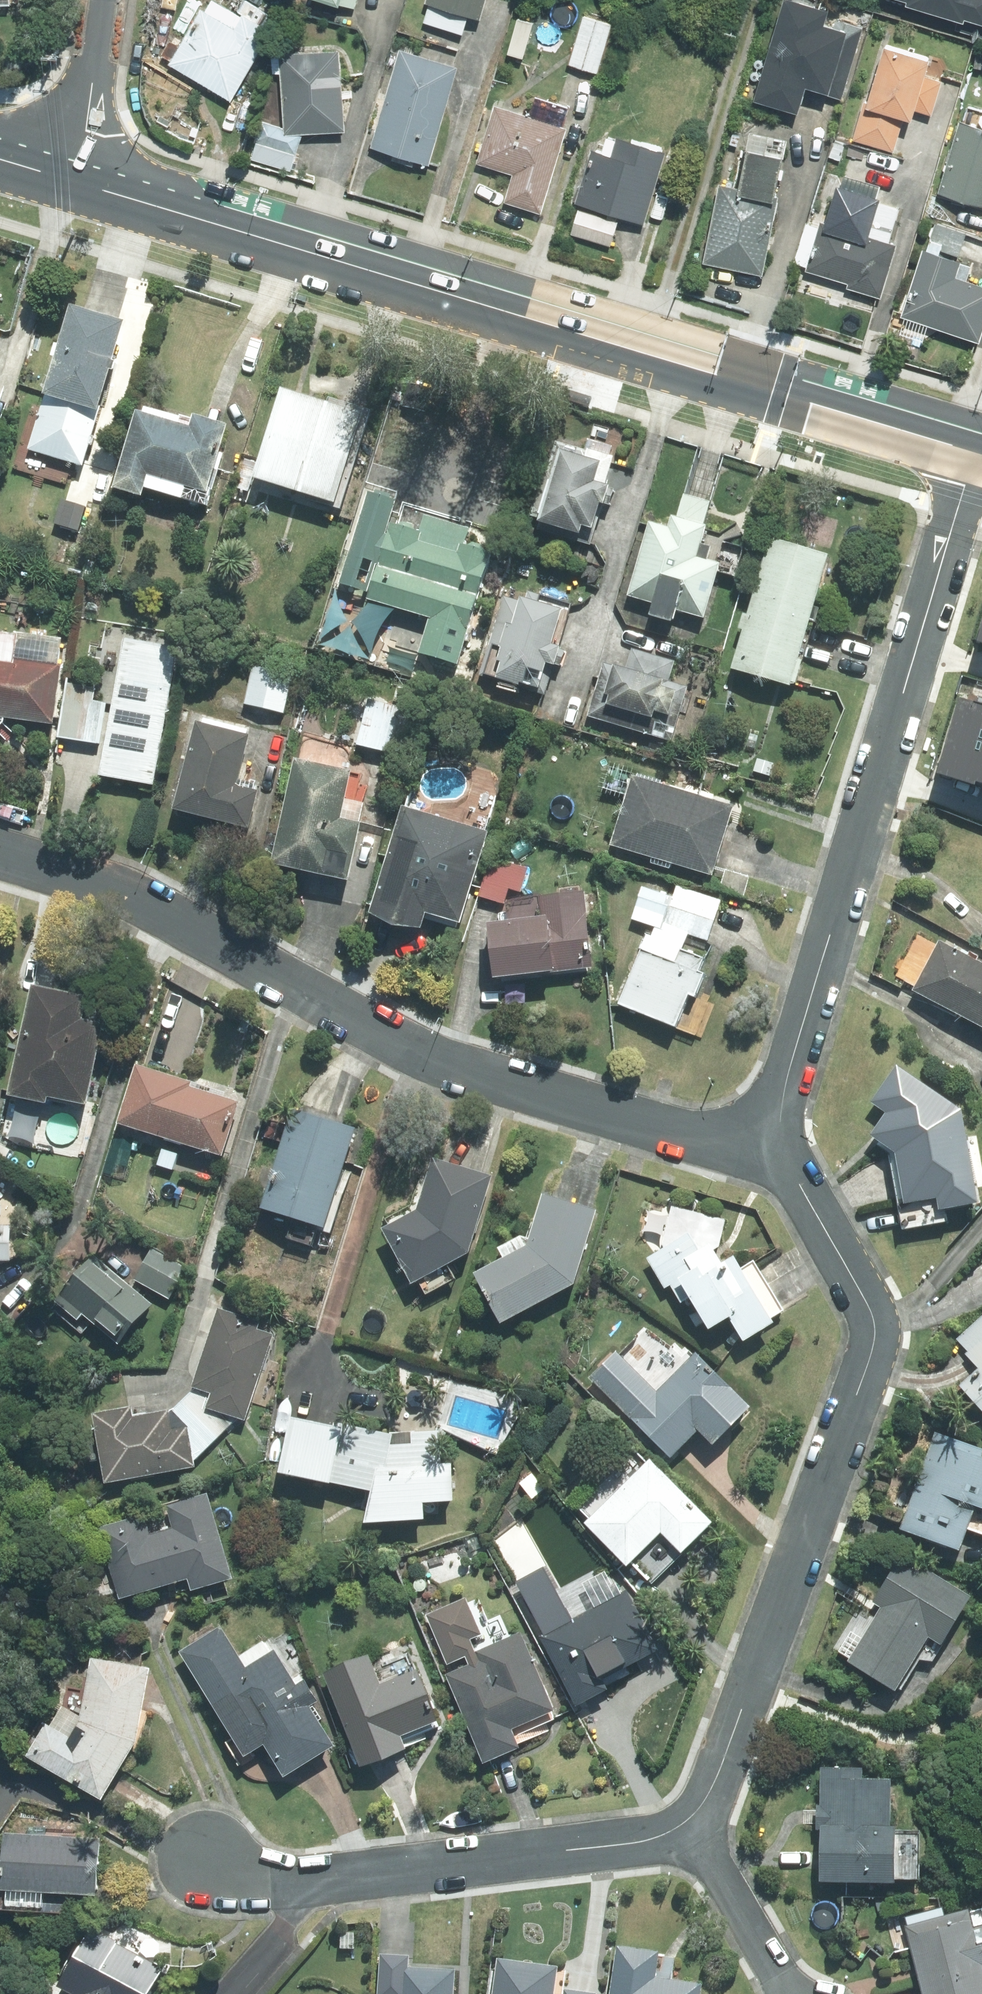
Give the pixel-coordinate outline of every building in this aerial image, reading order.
[(279,18),(246,0),(241,0),(235,11),(215,0),(213,0),(208,10),(201,7),(169,68),(233,103),(279,18)] [(355,11),(359,0),(322,0),(355,11)] [(426,3),(431,4),(425,24),(463,36),(469,18),(478,20),(484,0),(427,0),(426,3)] [(804,0),(784,0),(755,100),(799,113),(807,86),(844,97),(862,34),(823,23),(828,7),(804,0)] [(909,0),(907,6),(981,30),(981,0),(909,0)] [(613,24),(582,16),(569,67),(601,74),(613,24)] [(931,58),(881,44),(854,140),(893,151),(902,121),(909,123),(913,109),(934,115),(943,83),(926,78),(931,58)] [(294,156),(302,132),(343,131),(342,50),(281,50),(282,125),(265,118),(256,142),(294,156)] [(430,167),(457,67),(399,51),(372,151),(430,167)] [(567,130),(562,129),(566,114),(533,105),(530,116),(497,106),(479,164),(514,174),(505,204),(541,215),(567,130)] [(741,189),(719,185),(704,267),(763,277),(788,138),(751,132),(754,117),(737,114),(732,144),(749,147),(741,189)] [(952,189),(950,198),(979,206),(981,198),(981,128),(961,122),(943,187),(952,189)] [(646,224),(667,154),(608,136),(602,155),(595,153),(586,182),(582,181),(575,203),(579,204),(569,234),(611,247),(620,216),(646,224)] [(881,299),(897,244),(868,236),(879,199),(838,187),(818,256),(813,254),(808,271),(851,284),(849,290),(881,299)] [(936,223),(904,316),(978,342),(981,332),(981,280),(974,277),(978,266),(981,268),(981,239),(936,223)] [(122,320),(69,304),(43,393),(95,408),(122,320)] [(369,415),(281,388),(251,481),(340,508),(369,415)] [(95,408),(43,393),(37,412),(30,409),(12,469),(65,484),(71,462),(79,464),(95,408)] [(141,411),(135,409),(112,487),(141,495),(143,487),(207,506),(223,453),(218,451),(226,424),(193,414),(191,420),(143,405),(141,411)] [(538,517),(538,519),(540,520),(538,528),(589,543),(615,455),(609,453),(611,447),(587,440),(585,447),(551,437),(529,514),(538,517)] [(469,538),(473,525),(403,504),(400,515),(391,513),(394,500),(368,492),(340,582),(370,591),(368,597),(429,616),(418,653),(458,665),(495,546),(469,538)] [(668,527),(649,521),(627,594),(703,617),(719,562),(707,559),(711,546),(700,543),(705,525),(702,524),(709,501),(683,493),(676,517),(671,516),(668,527)] [(85,507),(62,500),(55,523),(78,530),(85,507)] [(826,554),(770,537),(731,667),(789,684),(790,681),(795,683),(818,608),(811,606),(826,554)] [(557,648),(570,604),(527,591),(525,598),(519,596),(518,600),(502,595),(478,674),(498,680),(496,686),(516,692),(518,687),(544,695),(554,664),(561,666),(566,650),(557,648)] [(6,717),(51,723),(60,665),(56,665),(60,640),(0,632),(0,722),(6,717)] [(153,785),(178,648),(123,638),(98,775),(153,785)] [(626,669),(603,662),(587,716),(671,740),(687,687),(668,681),(674,661),(632,648),(626,669)] [(293,669),(254,660),(244,703),(283,712),(293,669)] [(95,685),(70,680),(59,737),(99,744),(107,703),(92,700),(95,685)] [(942,772),(981,783),(981,703),(964,698),(942,772)] [(407,709),(368,699),(357,744),(396,754),(407,709)] [(248,735),(196,721),(173,807),(247,826),(256,790),(235,785),(248,735)] [(350,770),(294,758),(271,862),(347,879),(364,802),(344,798),(350,770)] [(631,775),(610,844),(711,875),(713,866),(732,805),(631,775)] [(486,831),(401,806),(370,912),(420,927),(425,912),(459,922),(486,831)] [(491,857),(480,896),(504,903),(508,888),(520,892),(527,867),(491,857)] [(713,866),(711,875),(723,879),(719,890),(743,897),(749,876),(713,866)] [(654,926),(650,936),(680,948),(686,931),(706,938),(720,900),(677,885),(672,897),(643,887),(631,918),(654,926)] [(541,915),(486,921),(492,977),(591,966),(583,891),(538,896),(541,915)] [(703,958),(680,948),(650,936),(646,934),(618,1003),(701,1037),(714,1005),(694,997),(703,973),(698,971),(703,958)] [(981,1027),(981,1026),(981,965),(938,942),(912,991),(981,1027)] [(85,996),(31,985),(7,1094),(44,1102),(46,1095),(85,1103),(103,1023),(81,1019),(85,996)] [(212,1088),(135,1064),(117,1122),(221,1155),(238,1102),(211,1093),(212,1088)] [(939,1212),(977,1205),(960,1110),(896,1067),(871,1103),(887,1114),(871,1137),(895,1154),(904,1206),(936,1200),(939,1212)] [(353,1128),(291,1109),(260,1207),(322,1227),(353,1128)] [(411,1283),(418,1279),(425,1293),(453,1279),(445,1264),(467,1252),(490,1176),(433,1159),(429,1170),(423,1168),(409,1205),(384,1219),(388,1225),(383,1228),(411,1283)] [(8,1260),(10,1225),(20,1215),(21,1186),(0,1177),(0,1261),(8,1260)] [(475,1272),(500,1322),(573,1283),(596,1211),(542,1194),(528,1239),(520,1235),(497,1248),(502,1258),(475,1272)] [(725,1220),(671,1206),(662,1249),(646,1258),(664,1287),(669,1285),(680,1303),(689,1297),(708,1328),(728,1316),(743,1340),(772,1322),(770,1318),(783,1310),(753,1261),(740,1269),(733,1256),(721,1263),(714,1249),(719,1247),(725,1220)] [(151,1248),(134,1280),(168,1298),(185,1267),(151,1248)] [(152,1303),(94,1254),(50,1306),(82,1333),(91,1322),(117,1344),(152,1303)] [(244,1420),(272,1334),(257,1329),(259,1321),(218,1308),(191,1387),(190,1391),(181,1400),(218,1437),(237,1418),(244,1420)] [(981,1409),(981,1315),(956,1339),(967,1351),(965,1354),(978,1368),(960,1385),(981,1409)] [(615,1351),(589,1377),(670,1456),(697,1428),(712,1443),(749,1406),(696,1352),(694,1354),(685,1346),(682,1350),(674,1343),(670,1347),(643,1328),(618,1354),(615,1351)] [(129,1406),(92,1413),(104,1483),(194,1467),(193,1461),(218,1437),(181,1400),(172,1409),(132,1414),(129,1406)] [(277,1472),(330,1483),(342,1428),(289,1417),(277,1472)] [(363,1522),(423,1518),(422,1502),(452,1501),(451,1463),(439,1464),(439,1431),(411,1433),(411,1444),(391,1444),(391,1434),(343,1424),(342,1428),(330,1483),(371,1490),(363,1522)] [(899,1529),(959,1550),(967,1528),(981,1533),(981,1457),(981,1454),(981,1449),(935,1432),(899,1529)] [(589,1518),(585,1522),(626,1563),(630,1560),(652,1581),(711,1522),(649,1460),(646,1463),(631,1448),(575,1504),(589,1518)] [(143,1515),(98,1528),(118,1598),(187,1578),(190,1590),(231,1578),(206,1494),(164,1506),(170,1528),(148,1534),(143,1515)] [(879,1607),(846,1662),(894,1690),(896,1687),(900,1689),(918,1660),(931,1661),(971,1595),(901,1553),(871,1602),(879,1607)] [(542,1635),(538,1637),(575,1706),(607,1689),(605,1684),(627,1673),(623,1666),(655,1649),(625,1593),(620,1596),(604,1566),(562,1588),(548,1562),(513,1581),(542,1635)] [(467,1665),(445,1674),(482,1762),(518,1747),(516,1743),(548,1730),(545,1723),(555,1718),(518,1633),(475,1651),(470,1639),(480,1635),(465,1598),(424,1615),(446,1666),(464,1658),(467,1665)] [(220,1625),(178,1651),(244,1756),(263,1744),(283,1777),(333,1746),(308,1706),(316,1701),(302,1679),(295,1684),(266,1638),(239,1655),(220,1625)] [(367,1655),(324,1672),(361,1765),(426,1739),(423,1732),(438,1725),(410,1655),(373,1670),(367,1655)] [(100,1799),(134,1742),(147,1669),(91,1659),(80,1718),(61,1706),(49,1726),(45,1724),(26,1756),(100,1799)] [(861,1768),(818,1768),(818,1882),(894,1883),(894,1880),(918,1880),(919,1834),(895,1833),(895,1826),(890,1826),(890,1779),(861,1779),(861,1768)] [(95,1896),(99,1839),(2,1833),(0,1867),(0,1890),(1,1890),(0,1908),(0,1909),(68,1913),(69,1894),(95,1896)] [(905,1925),(923,1993),(981,1993),(981,1908),(969,1911),(968,1908),(905,1925)] [(163,1967),(91,1928),(46,1993),(147,1993),(163,1967)] [(616,1945),(609,1993),(701,1993),(702,1983),(656,1977),(659,1951),(616,1945)] [(406,1967),(407,1955),(380,1953),(377,1993),(404,1993),(406,1967)] [(597,1993),(563,1988),(566,1970),(557,1969),(558,1965),(496,1957),(491,1993),(597,1993)] [(453,1970),(406,1967),(404,1993),(452,1993),(453,1970)]
